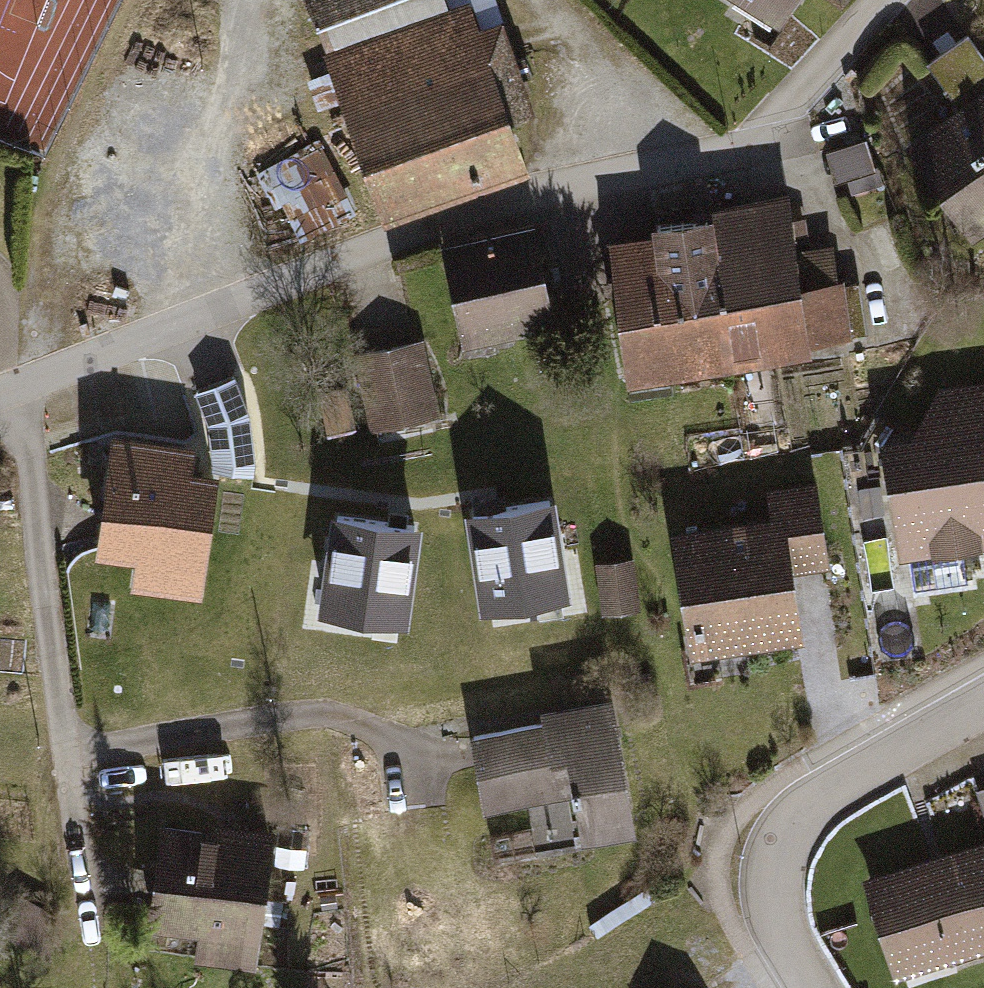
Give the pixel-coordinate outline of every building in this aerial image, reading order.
[(372,217),(514,166),(499,122),(525,112),(485,0),(294,0),(372,217)] [(793,0),(706,0),(769,39),(793,0)] [(954,112),(983,91),(983,62),(965,35),(921,65),(954,112)] [(954,112),(898,150),(961,241),(983,226),(983,91),(954,112)] [(843,194),(872,186),(860,143),(817,155),(823,179),(838,175),(843,194)] [(288,242),(350,219),(322,144),(248,171),(263,211),(274,207),(288,242)] [(727,207),(751,362),(811,353),(810,343),(838,339),(840,349),(862,345),(853,284),(832,287),(826,248),(789,254),(780,199),(727,207)] [(703,306),(713,368),(751,362),(727,207),(689,213),(690,221),(703,306)] [(649,315),(703,306),(690,221),(636,230),(637,236),(649,315)] [(432,244),(450,346),(543,329),(525,227),(432,244)] [(597,242),(618,382),(658,376),(649,315),(637,236),(597,242)] [(649,315),(658,376),(713,368),(703,306),(649,315)] [(434,424),(413,341),(341,359),(361,442),(434,424)] [(895,566),(983,553),(983,379),(932,387),(903,434),(875,439),(895,566)] [(131,579),(192,587),(207,481),(151,473),(153,459),(98,452),(85,549),(135,556),(131,579)] [(760,517),(661,530),(677,655),(792,640),(783,571),(813,567),(802,483),(757,489),(760,517)] [(473,512),(488,600),(566,587),(551,499),(473,512)] [(335,515),(322,603),(400,614),(413,526),(335,515)] [(625,559),(587,563),(592,607),(630,603),(625,559)] [(186,640),(247,651),(256,599),(194,589),(186,640)] [(568,845),(631,835),(608,693),(526,706),(529,722),(461,734),(474,812),(537,801),(540,821),(563,818),(568,845)] [(184,963),(247,970),(263,834),(148,821),(136,928),(187,934),(184,963)] [(853,877),(883,981),(983,953),(983,839),(853,877)]
